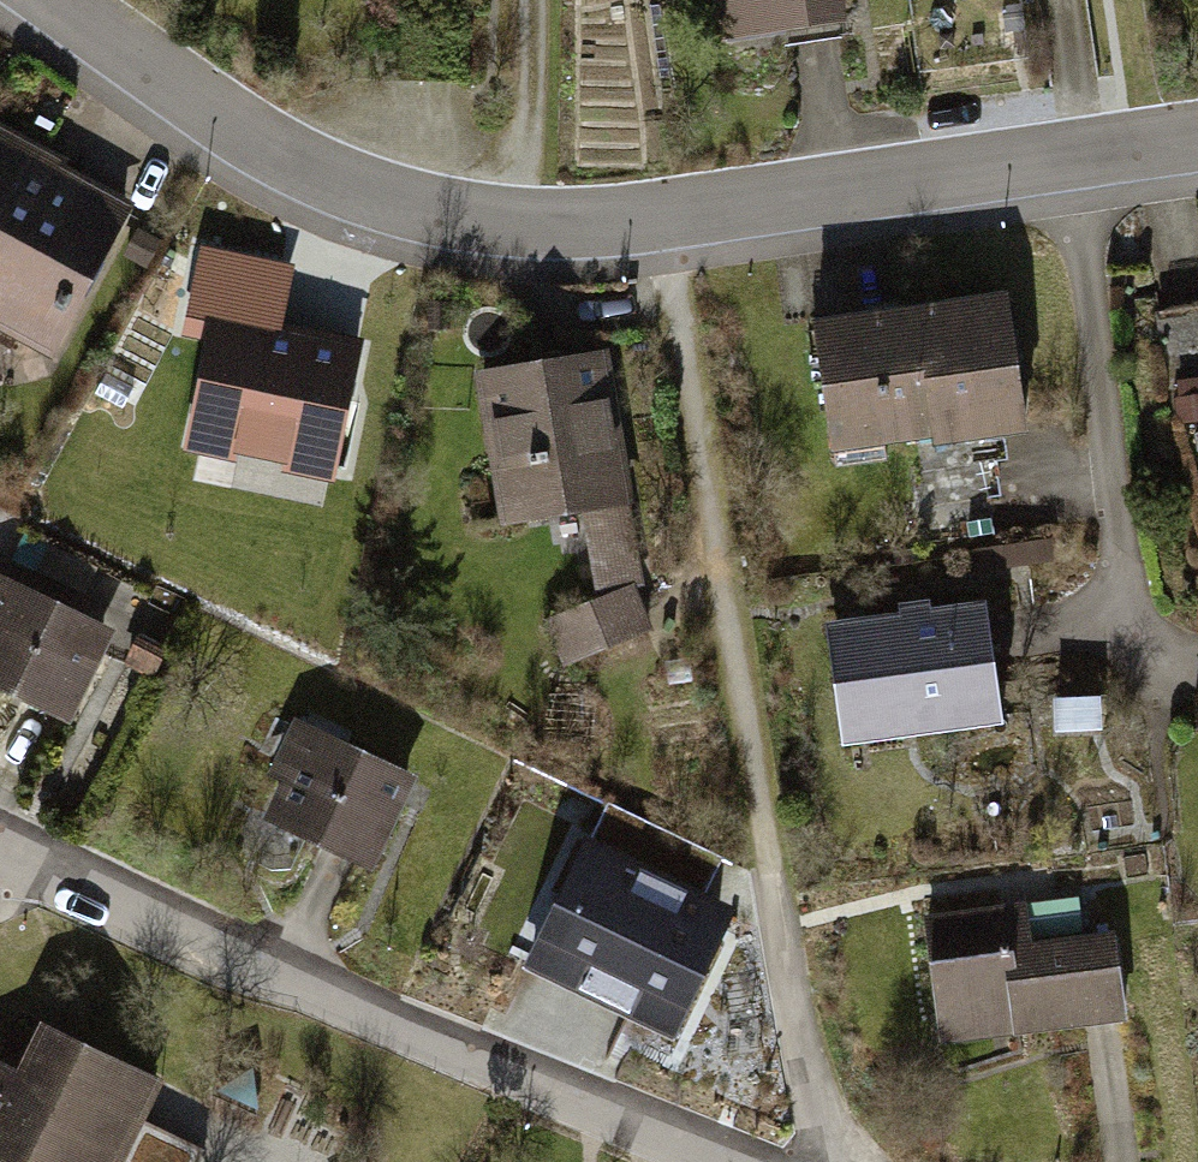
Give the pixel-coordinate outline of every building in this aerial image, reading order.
[(867,9),(866,0),(727,0),(730,25),(867,9)] [(3,106),(0,111),(0,315),(3,310),(63,343),(150,188),(3,106)] [(267,330),(281,266),(202,249),(186,328),(212,334),(190,439),(332,469),(358,349),(267,330)] [(1026,264),(834,292),(855,431),(1046,403),(1026,264)] [(574,649),(669,605),(655,576),(619,334),(487,354),(510,505),(586,493),(600,584),(556,605),(574,649)] [(81,714),(137,608),(0,537),(0,671),(81,714)] [(1002,582),(843,604),(860,725),(1019,703),(1002,582)] [(184,635),(151,618),(138,645),(171,661),(184,635)] [(279,809),(381,859),(432,756),(308,695),(279,754),(301,765),(279,809)] [(530,961),(673,1028),(715,939),(697,931),(710,903),(585,844),(530,961)] [(921,923),(934,1052),(1133,1031),(1122,931),(1040,940),(1037,912),(921,923)] [(0,1041),(0,1161),(41,1161),(42,1161),(128,1161),(174,1067),(51,1008),(28,1055),(0,1041)]
